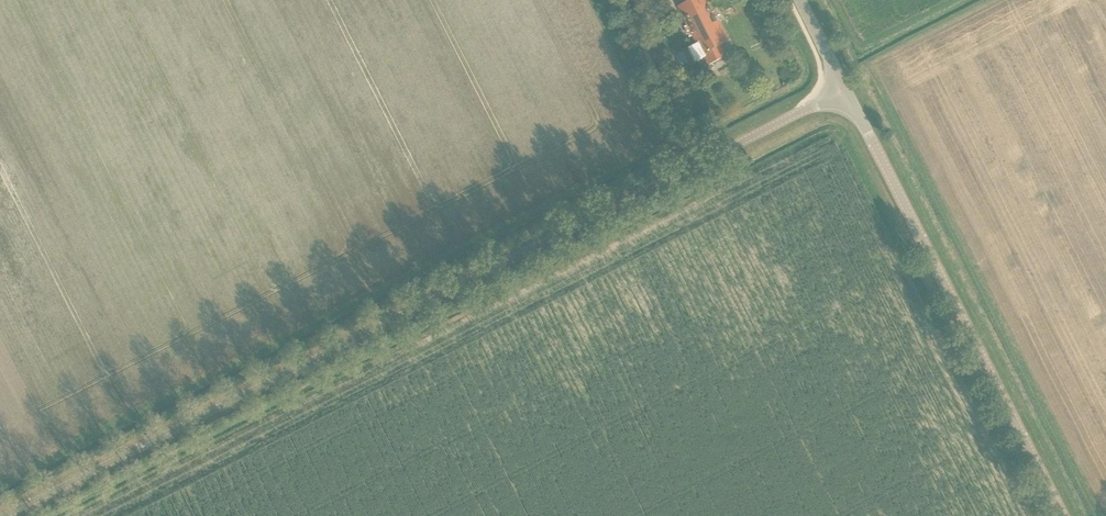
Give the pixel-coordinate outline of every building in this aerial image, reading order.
[(678,6),(697,43),(703,56),(705,55),(710,64),(726,56),(720,45),(728,41),(708,0),(690,0),(678,6)] [(670,55),(676,63),(684,57),(677,49),(670,55)]
